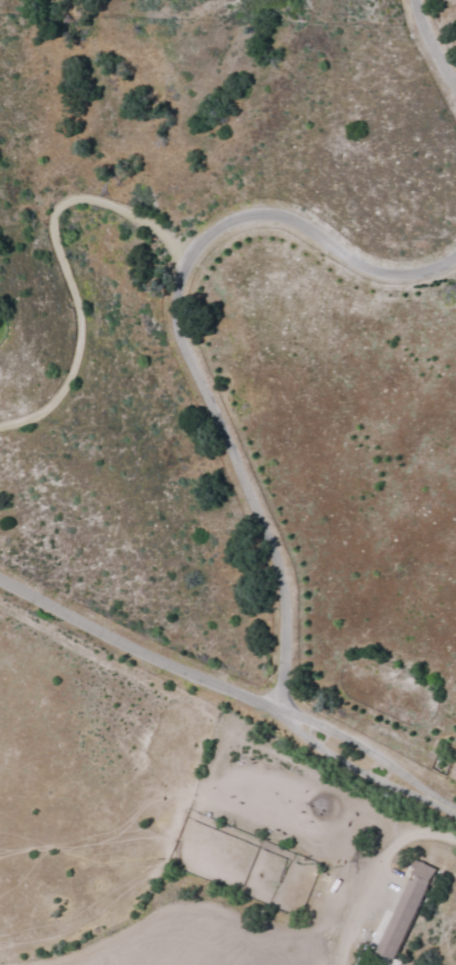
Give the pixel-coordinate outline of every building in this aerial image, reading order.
[(380,953),(398,961),(435,868),(416,861),(380,953)]
